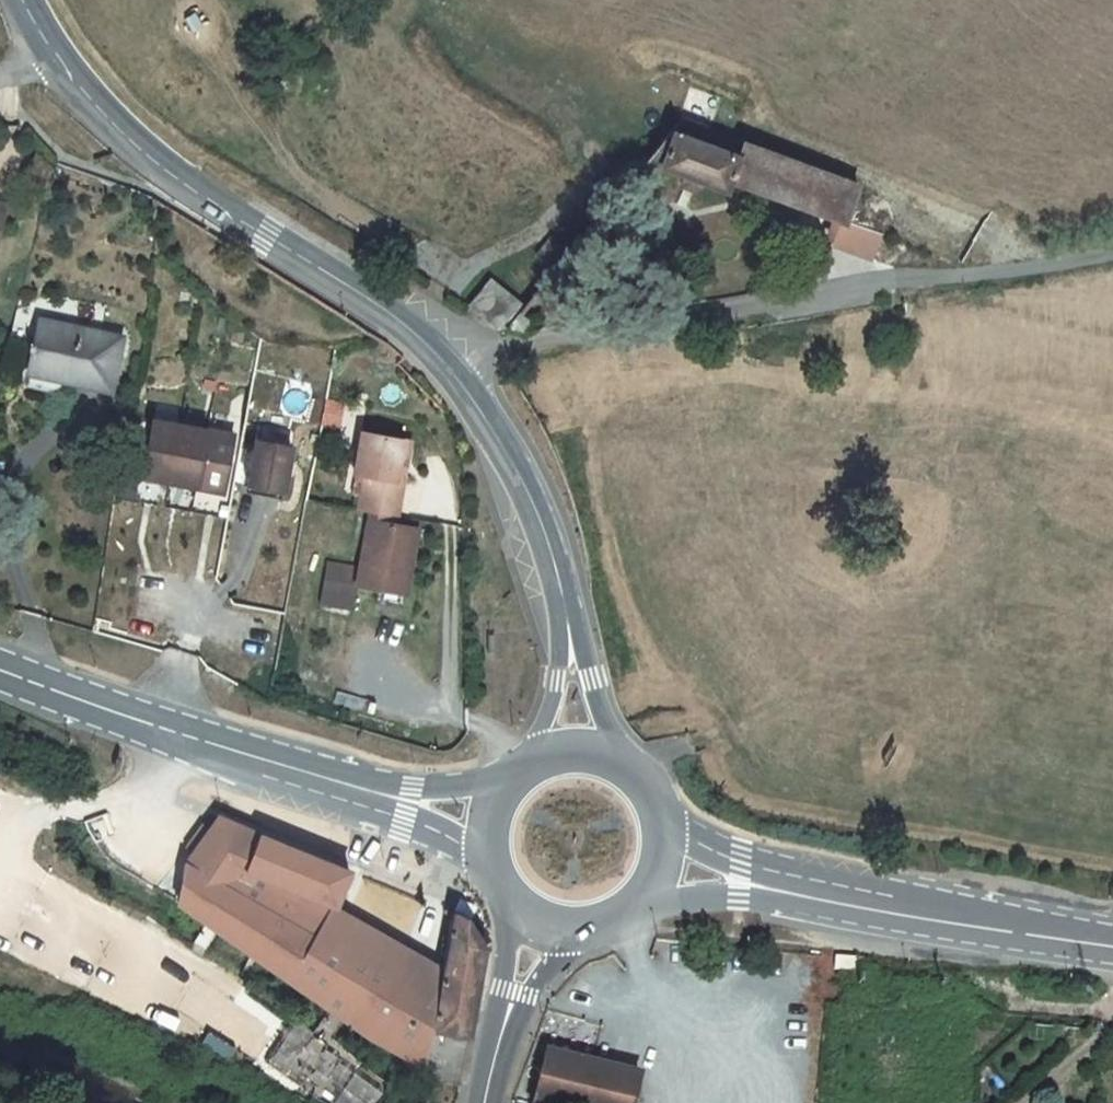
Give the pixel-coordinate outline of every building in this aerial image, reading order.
[(683,140),(646,182),(722,211),(732,196),(842,237),(857,202),(683,140)] [(604,217),(611,222),(620,211),(612,206),(604,217)] [(884,234),(859,226),(843,250),(872,260),(884,234)] [(500,288),(520,307),(537,286),(519,271),(500,288)] [(467,302),(500,333),(508,326),(517,311),(520,307),(500,288),(489,279),(467,302)] [(517,311),(508,326),(528,334),(534,318),(517,311)] [(122,359),(39,342),(29,386),(73,395),(72,403),(112,411),(122,359)] [(340,430),(346,401),(326,397),(320,426),(340,430)] [(233,452),(152,436),(142,494),(221,510),(233,452)] [(357,442),(350,484),(361,486),(355,519),(367,521),(394,525),(406,451),(357,442)] [(296,473),(282,470),(277,490),(292,492),(296,473)] [(367,521),(366,529),(392,533),(394,525),(367,521)] [(392,533),(366,529),(355,595),(404,603),(409,570),(404,569),(410,536),(392,533)] [(415,537),(410,536),(404,569),(409,570),(415,537)] [(329,949),(343,914),(360,876),(226,820),(187,862),(176,901),(240,933),(331,1006),(351,961),(329,949)] [(470,917),(453,910),(442,971),(435,1004),(470,1033),(487,945),(470,917)] [(351,961),(331,1006),(347,1018),(367,1032),(402,1054),(425,1059),(435,1004),(442,971),(343,914),(329,949),(351,961)] [(846,1001),(847,992),(838,991),(837,1000),(846,1001)] [(470,1033),(435,1004),(425,1059),(425,1068),(460,1081),(461,1082),(470,1033)] [(638,1077),(545,1054),(532,1102),(632,1102),(638,1077)] [(347,1102),(350,1102),(383,1102),(390,1077),(356,1068),(347,1102)]
